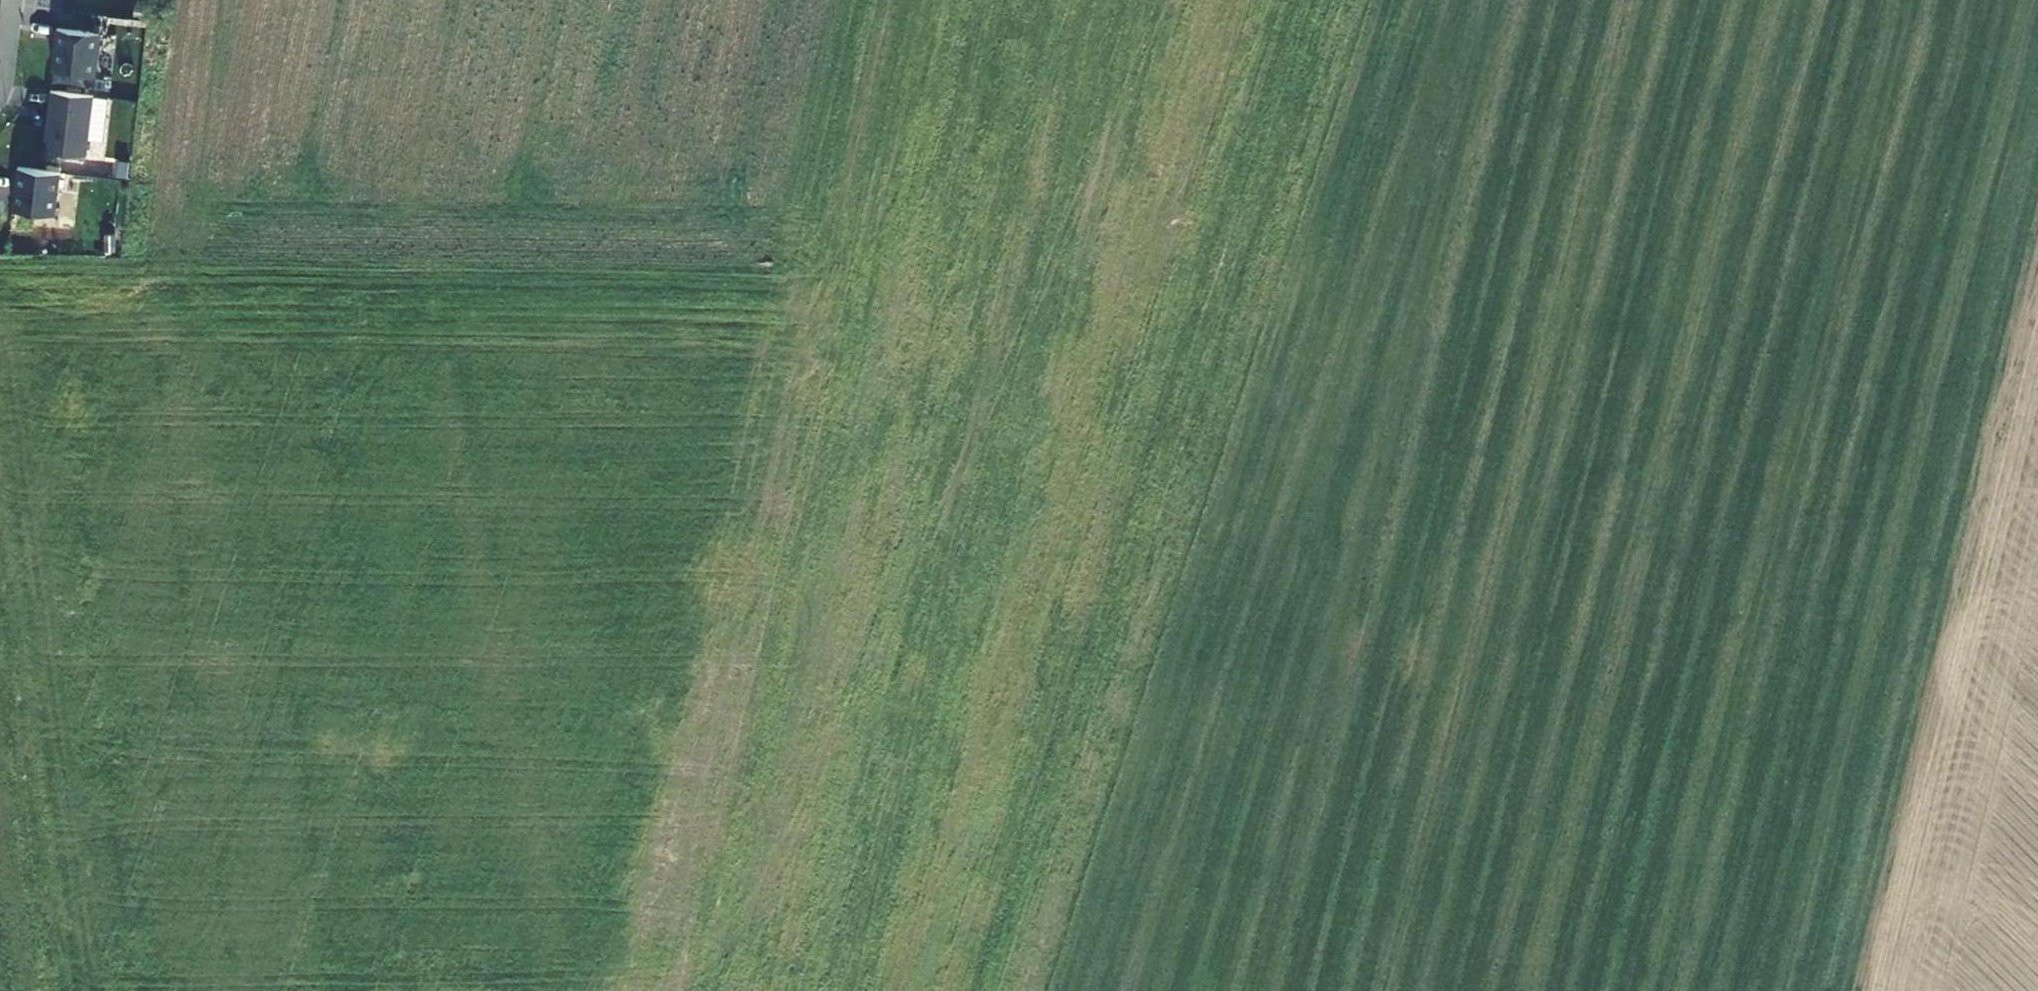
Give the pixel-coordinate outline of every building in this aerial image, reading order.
[(57,26),(52,69),(95,74),(100,31),(57,26)] [(101,33),(99,74),(112,75),(114,33),(101,33)] [(93,94),(51,89),(44,150),(87,154),(93,94)] [(60,171),(17,166),(13,209),(55,214),(60,171)]
